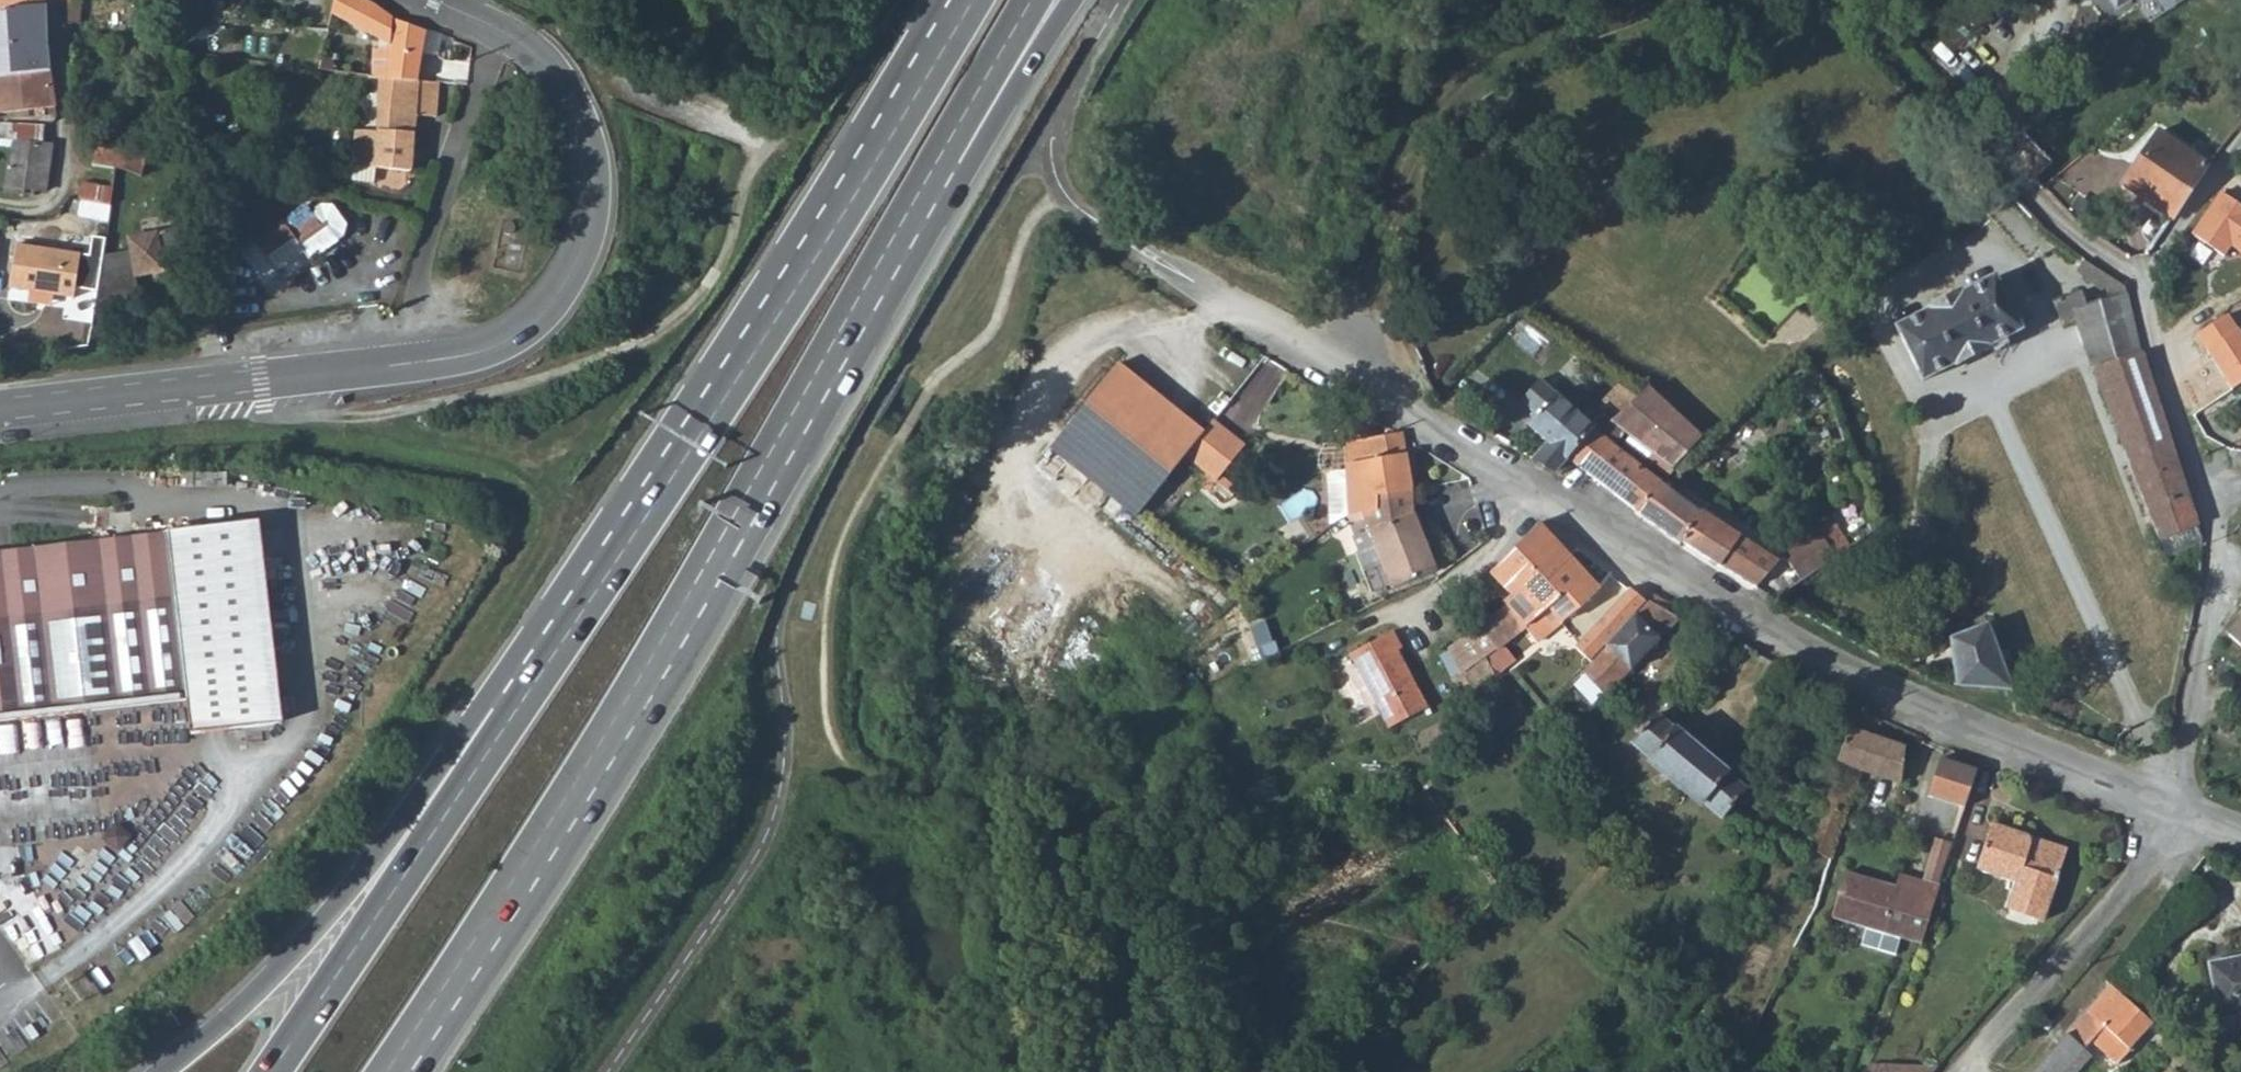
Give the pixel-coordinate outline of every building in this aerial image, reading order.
[(23,9),(46,8),(46,0),(0,0),(0,15),(23,9)] [(184,33),(208,21),(209,0),(164,0),(164,14),(184,13),(184,33)] [(387,77),(417,80),(424,31),(396,19),(374,4),(364,0),(334,0),(330,14),(367,27),(389,32),(387,77)] [(80,6),(64,7),(66,33),(82,32),(80,6)] [(50,71),(46,8),(23,9),(0,15),(0,79),(50,71)] [(203,39),(184,36),(183,50),(200,52),(203,39)] [(50,71),(0,79),(0,113),(27,111),(55,110),(50,71)] [(417,82),(417,80),(387,77),(384,77),(379,133),(357,132),(354,167),(410,172),(414,117),(434,118),(440,85),(417,82)] [(2158,177),(2142,201),(2169,219),(2208,165),(2158,131),(2136,162),(2158,177)] [(49,191),(54,143),(18,138),(13,165),(11,165),(8,190),(26,194),(28,188),(49,191)] [(96,148),(95,165),(117,168),(128,171),(144,177),(144,150),(96,148)] [(2119,185),(2142,201),(2158,177),(2136,162),(2119,185)] [(95,165),(94,184),(115,186),(117,168),(95,165)] [(83,183),(78,201),(112,204),(115,186),(94,184),(83,183)] [(76,213),(110,217),(112,204),(78,201),(76,213)] [(329,225),(305,241),(303,245),(312,257),(319,251),(321,254),(345,236),(348,224),(333,203),(320,202),(315,207),(316,215),(322,222),(329,221),(329,225)] [(512,214),(509,214),(507,215),(505,216),(504,219),(504,222),(506,224),(509,224),(512,224),(514,222),(515,219),(514,216),(512,214)] [(136,254),(105,260),(100,292),(98,307),(142,298),(141,294),(139,281),(167,275),(164,261),(195,255),(189,229),(134,241),(136,254)] [(18,244),(11,286),(77,297),(78,288),(100,292),(105,260),(106,240),(95,238),(93,255),(18,244)] [(2197,526),(2168,440),(2156,400),(2141,354),(2138,355),(2124,288),(2087,262),(2079,272),(2100,290),(2104,286),(2107,298),(2083,303),(2079,291),(2053,302),(2062,325),(2075,320),(2129,455),(2159,540),(2197,526)] [(2020,329),(1992,276),(1959,294),(1958,292),(1925,310),(1926,312),(1894,328),(1922,381),(1953,363),(1954,366),(1987,348),(1987,346),(2020,329)] [(1053,459),(1141,524),(1188,461),(1207,437),(1119,371),(1053,459)] [(1531,459),(1553,472),(1566,458),(1596,429),(1539,381),(1522,402),(1536,414),(1534,416),(1533,419),(1531,421),(1531,424),(1531,427),(1533,430),(1547,442),(1531,459)] [(1667,406),(1646,386),(1635,396),(1636,396),(1610,419),(1671,469),(1699,436),(1667,406)] [(1248,449),(1216,425),(1207,437),(1188,461),(1220,487),(1224,481),(1248,449)] [(1660,482),(1596,429),(1566,458),(1633,509),(1633,510),(1678,542),(1680,539),(1700,512),(1660,484),(1660,482)] [(1410,490),(1403,444),(1400,436),(1390,438),(1362,443),(1342,443),(1346,479),(1331,481),(1327,485),(1331,519),(1350,518),(1376,512),(1375,498),(1410,490)] [(1220,487),(1239,502),(1244,496),(1224,481),(1220,487)] [(1411,512),(1410,490),(1375,498),(1376,512),(1378,522),(1367,526),(1389,586),(1430,570),(1417,546),(1423,543),(1411,512)] [(1739,537),(1702,509),(1700,512),(1680,539),(1719,567),(1721,565),(1739,538),(1739,537)] [(1777,558),(1799,579),(1850,545),(1850,543),(1832,520),(1777,558)] [(1860,526),(1865,533),(1870,529),(1865,522),(1860,526)] [(159,703),(194,699),(198,728),(279,719),(256,523),(175,532),(73,545),(0,553),(0,721),(159,703)] [(1598,593),(1539,526),(1490,573),(1511,597),(1503,604),(1507,609),(1522,630),(1525,635),(1532,629),(1529,625),(1547,610),(1557,622),(1576,611),(1598,593)] [(2159,540),(2167,558),(2200,546),(2201,539),(2197,526),(2159,540)] [(1773,563),(1739,538),(1721,565),(1755,587),(1773,563)] [(1432,569),(1423,543),(1417,546),(1430,570),(1432,569)] [(1571,647),(1589,662),(1643,603),(1626,589),(1571,647)] [(1658,612),(1644,602),(1643,603),(1589,662),(1579,672),(1602,694),(1604,696),(1675,622),(1658,612)] [(1522,630),(1507,609),(1479,628),(1448,651),(1460,676),(1469,696),(1494,676),(1484,659),(1522,630)] [(1535,634),(1557,622),(1547,610),(1529,625),(1532,629),(1535,634)] [(2236,621),(2227,631),(2228,633),(2240,644),(2240,616),(2236,621)] [(2011,690),(1987,623),(1948,638),(1956,686),(2011,690)] [(1395,633),(1352,658),(1395,730),(1434,707),(1401,652),(1405,649),(1395,633)] [(1588,707),(1602,694),(1579,672),(1567,686),(1588,707)] [(1460,676),(1452,682),(1464,700),(1469,696),(1460,676)] [(1670,731),(1651,716),(1628,745),(1647,759),(1645,762),(1699,805),(1702,803),(1721,818),(1744,790),(1724,774),(1726,772),(1672,728),(1670,731)] [(1850,731),(1847,730),(1836,763),(1860,773),(1885,780),(1881,806),(1898,809),(1904,750),(1850,731)] [(1943,757),(1931,797),(1968,809),(1982,767),(1943,757)] [(1431,787),(1424,778),(1415,783),(1422,793),(1431,787)] [(2019,840),(1984,827),(1968,870),(2043,899),(2061,857),(2046,851),(2044,850),(2042,850),(2041,851),(2037,855),(2024,850),(2023,846),(2023,844),(2019,840)] [(1919,947),(1937,891),(1899,877),(1893,891),(1844,874),(1829,917),(1856,926),(1850,943),(1895,958),(1900,941),(1919,947)] [(1788,892),(1782,903),(1800,912),(1808,896),(1804,894),(1802,899),(1788,892)] [(2203,1024),(2234,1017),(2240,1016),(2240,959),(2207,966),(2214,999),(2198,1002),(2203,1024)] [(2148,1026),(2108,989),(2030,1071),(2075,1071),(2089,1057),(2082,1052),(2090,1043),(2096,1049),(2115,1066),(2129,1053),(2126,1051),(2148,1026)] [(1740,1034),(1733,1049),(1744,1055),(1745,1053),(1751,1039),(1740,1034)] [(2089,1057),(2096,1049),(2090,1043),(2082,1052),(2089,1057)] [(1940,1066),(1872,1062),(1868,1071),(1935,1071),(1940,1066)]
